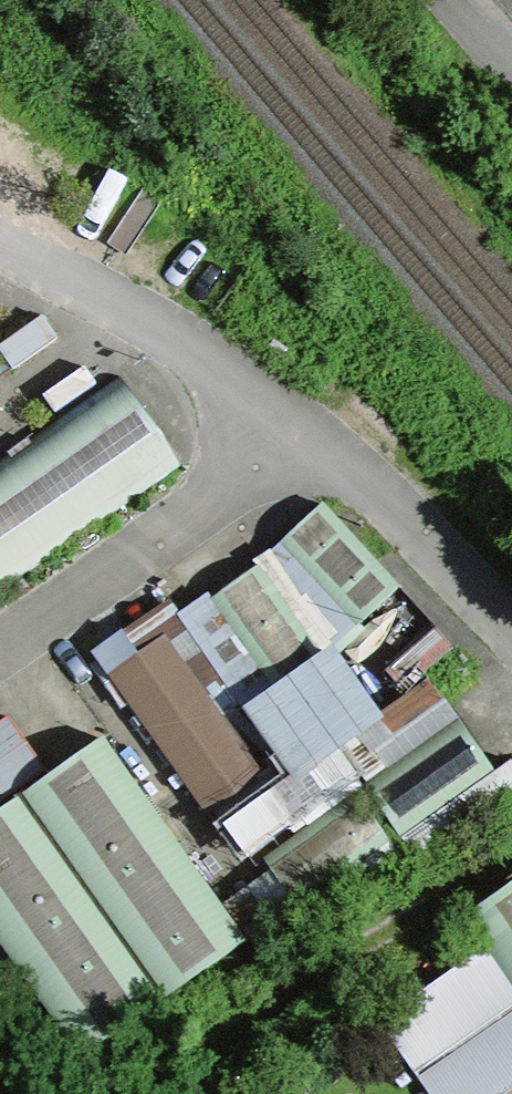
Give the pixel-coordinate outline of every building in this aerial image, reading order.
[(465,916),(486,947),(511,983),(511,884),(465,916)] [(486,947),(380,1021),(431,1093),(509,1093),(511,1092),(511,983),(486,947)]
